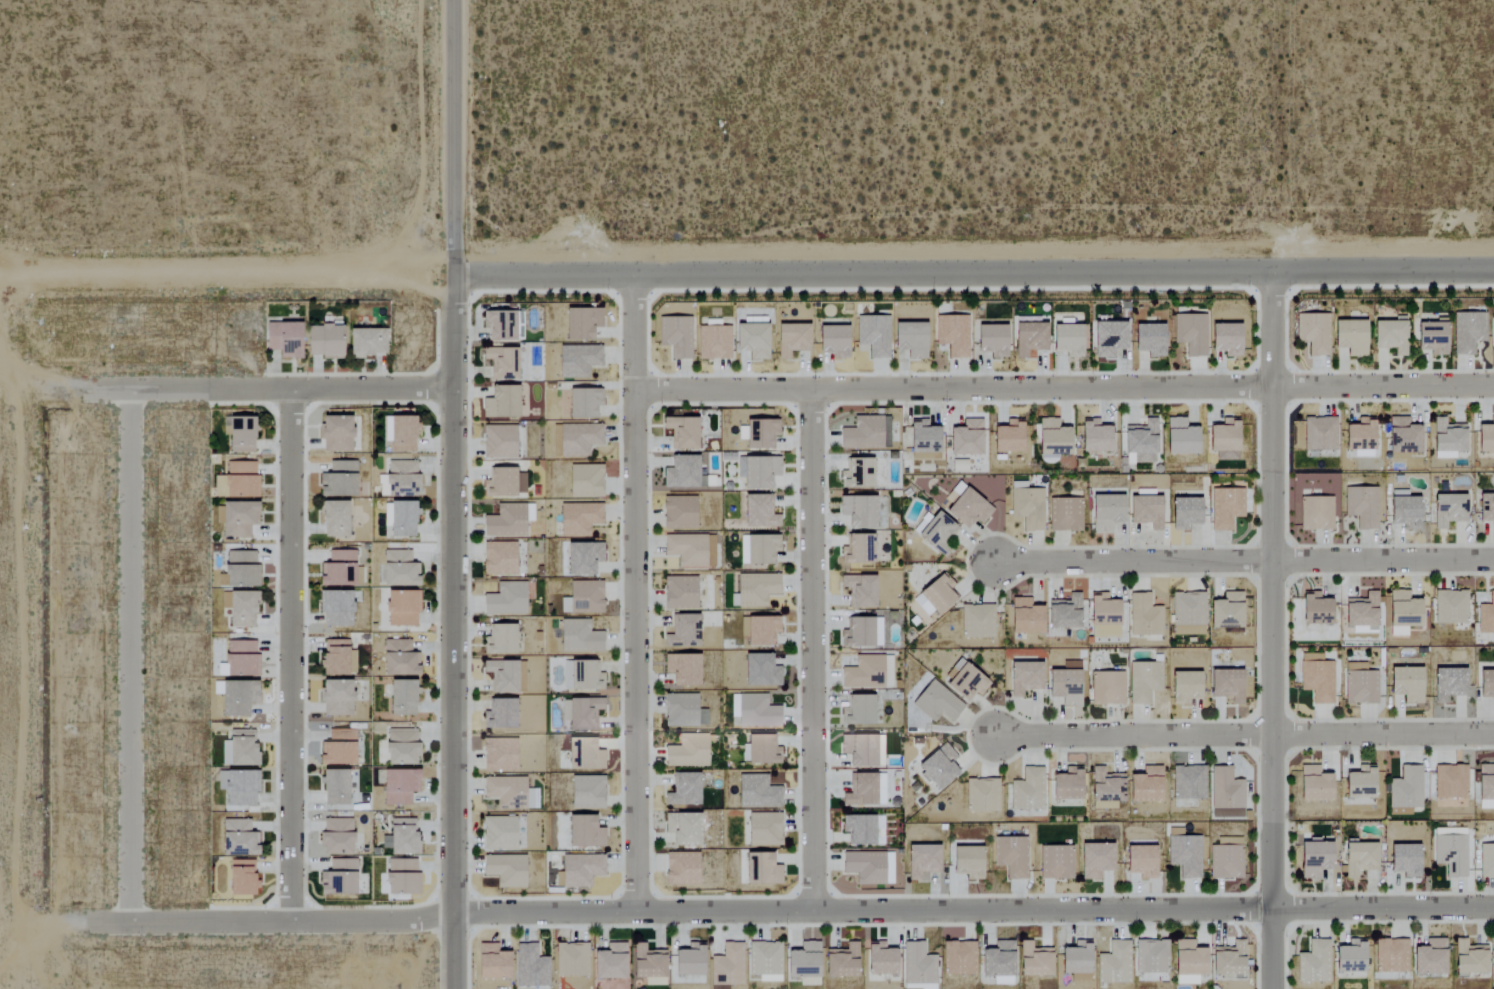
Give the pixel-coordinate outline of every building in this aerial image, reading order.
[(564,308),(563,339),(590,340),(590,327),(601,327),(601,309),(564,308)] [(1329,356),(1329,313),(1296,314),(1296,341),(1308,341),(1308,356),(1329,356)] [(1453,313),(1453,356),(1474,356),(1474,342),(1485,342),(1485,313),(1453,313)] [(1173,344),(1186,344),(1186,357),(1206,357),(1206,314),(1173,315),(1173,344)] [(889,359),(890,316),(857,316),(856,345),(868,346),(868,358),(889,359)] [(967,316),(935,316),(935,344),(947,344),(947,358),(968,358),(967,316)] [(691,359),(691,317),(659,318),(659,346),(670,346),(670,359),(691,359)] [(1365,321),(1333,320),(1332,348),(1347,349),(1347,357),(1365,357),(1365,321)] [(1092,322),(1093,358),(1114,358),(1113,350),(1126,350),(1125,321),(1092,322)] [(1372,322),(1373,349),(1394,348),(1394,356),(1406,356),(1405,321),(1372,322)] [(298,323),(264,322),(264,350),(278,350),(278,358),(298,358),(298,323)] [(925,323),(892,322),(892,350),(907,350),(907,359),(924,359),(925,323)] [(1416,350),(1430,351),(1430,356),(1446,356),(1446,323),(1416,322),(1416,350)] [(1045,323),(1013,323),(1014,359),(1028,358),(1027,351),(1046,350),(1045,323)] [(1224,357),(1240,357),(1240,323),(1209,324),(1210,351),(1224,351),(1224,357)] [(767,324),(734,324),(734,353),(749,352),(749,360),(767,360),(767,324)] [(789,352),(809,351),(808,324),(775,325),(776,360),(790,360),(789,352)] [(975,325),(975,352),(990,352),(990,358),(1005,358),(1004,324),(975,325)] [(1065,352),(1065,358),(1082,357),(1080,324),(1051,325),(1051,353),(1065,352)] [(1147,357),(1162,357),(1162,324),(1132,324),(1133,352),(1147,351),(1147,357)] [(307,355),(322,355),(322,359),(340,358),(339,325),(306,326),(307,355)] [(846,356),(847,326),(818,325),(817,355),(846,356)] [(730,326),(696,326),(697,359),(730,359),(730,326)] [(385,328),(347,329),(347,356),(386,356),(385,328)] [(602,366),(601,345),(558,346),(559,378),(588,378),(587,366),(602,366)] [(516,349),(482,348),(481,359),(490,359),(489,380),(516,380),(516,349)] [(489,398),(481,399),(481,418),(517,417),(516,385),(489,386),(489,398)] [(593,418),(593,406),(603,406),(602,389),(566,389),(567,419),(593,418)] [(320,453),(350,453),(351,416),(321,416),(320,453)] [(414,416),(388,416),(388,452),(414,452),(414,416)] [(840,448),(889,448),(889,416),(853,416),(853,428),(839,428),(840,448)] [(1477,453),(1493,453),(1493,416),(1490,417),(1490,425),(1476,425),(1477,453)] [(226,453),(253,453),(253,417),(227,417),(226,453)] [(696,418),(662,417),(662,429),(670,429),(670,449),(695,449),(696,418)] [(1304,451),(1337,450),(1336,417),(1303,418),(1304,451)] [(1038,418),(1037,455),(1069,456),(1070,428),(1058,427),(1058,419),(1038,418)] [(1166,455),(1197,454),(1196,426),(1186,427),(1185,418),(1165,418),(1166,455)] [(1208,425),(1207,451),(1237,451),(1237,419),(1221,418),(1221,426),(1208,425)] [(1433,459),(1455,459),(1455,452),(1465,452),(1466,425),(1446,425),(1446,418),(1433,418),(1433,459)] [(949,427),(948,455),(982,455),(983,419),(962,419),(962,428),(949,427)] [(1111,425),(1100,425),(1100,420),(1080,419),(1079,452),(1110,453),(1111,425)] [(745,449),(774,448),(774,436),(779,436),(779,420),(744,420),(745,449)] [(928,426),(928,420),(909,420),(908,452),(937,453),(938,426),(928,426)] [(1022,452),(1021,421),(1006,421),(1006,427),(992,427),(992,452),(1022,452)] [(558,458),(588,458),(588,445),(601,446),(602,425),(559,424),(558,458)] [(515,459),(515,426),(483,425),(482,458),(515,459)] [(669,456),(669,469),(662,469),(662,488),(698,487),(697,455),(669,456)] [(780,457),(737,457),(737,479),(742,479),(742,489),(769,489),(769,476),(780,476),(780,457)] [(840,488),(873,488),(872,458),(845,459),(845,472),(840,472),(840,488)] [(317,497),(354,497),(355,461),(329,461),(329,474),(318,474),(317,497)] [(383,496),(416,497),(417,461),(387,461),(387,475),(384,475),(383,496)] [(256,498),(257,462),(224,462),(224,475),(214,475),(213,497),(256,498)] [(601,465),(568,465),(569,498),(602,497),(601,465)] [(514,467),(487,468),(487,496),(525,495),(525,473),(514,473),(514,467)] [(1043,489),(1026,489),(1025,483),(1011,483),(1011,518),(1023,518),(1023,531),(1044,531),(1043,489)] [(973,519),(980,525),(992,511),(965,486),(943,511),(964,529),(973,519)] [(1377,487),(1344,488),(1344,517),(1356,516),(1356,530),(1378,530),(1377,487)] [(1492,487),(1492,495),(1477,495),(1478,522),(1491,522),(1492,530),(1493,530),(1493,487),(1492,487)] [(1243,488),(1211,489),(1211,532),(1232,531),(1232,517),(1243,517),(1243,488)] [(1433,530),(1446,530),(1446,522),(1466,522),(1466,494),(1433,495),(1433,530)] [(772,495),(741,495),(741,527),(780,528),(780,515),(771,515),(772,495)] [(1091,495),(1090,532),(1111,533),(1111,523),(1122,523),(1123,496),(1091,495)] [(662,528),(695,529),(696,497),(663,496),(662,528)] [(838,515),(846,515),(846,528),(874,529),(874,497),(839,496),(838,515)] [(1128,496),(1128,524),(1149,524),(1149,531),(1161,531),(1161,496),(1128,496)] [(1170,497),(1169,530),(1189,531),(1189,525),(1200,525),(1200,498),(1170,497)] [(1300,497),(1299,530),(1332,531),(1333,498),(1300,497)] [(1049,531),(1081,532),(1082,499),(1050,498),(1049,531)] [(323,524),(323,537),(346,538),(347,502),(318,501),(317,523),(323,524)] [(388,501),(387,537),(415,538),(415,502),(388,501)] [(250,538),(250,525),(256,525),(257,503),(221,502),(220,538),(250,538)] [(532,503),(495,504),(496,516),(482,516),(483,536),(525,536),(525,521),(533,521),(532,503)] [(589,536),(589,524),(603,524),(602,504),(558,504),(559,536),(589,536)] [(915,539),(944,556),(961,529),(932,511),(915,539)] [(873,535),(846,534),(846,556),(841,556),(841,563),(872,563),(873,535)] [(705,536),(663,535),(663,556),(677,556),(677,567),(705,567),(705,536)] [(715,535),(706,535),(705,567),(714,567),(715,535)] [(779,536),(740,536),(740,564),(771,565),(771,552),(779,552),(779,536)] [(514,575),(515,543),(482,542),(481,574),(514,575)] [(565,543),(565,576),(593,575),(593,562),(604,562),(603,543),(565,543)] [(358,551),(327,550),(327,564),(318,563),(317,586),(358,586),(358,551)] [(381,587),(419,586),(418,563),(411,564),(410,550),(380,551),(381,587)] [(260,565),(255,565),(255,552),(226,551),(226,565),(222,565),(222,586),(259,587),(260,565)] [(780,575),(735,574),(735,607),(766,607),(766,595),(780,596),(780,575)] [(936,616),(957,596),(938,575),(911,600),(926,616),(931,611),(936,616)] [(875,608),(875,576),(840,576),(840,589),(848,589),(848,608),(875,608)] [(663,609),(696,609),(696,577),(664,577),(663,609)] [(603,582),(568,581),(567,603),(561,603),(561,614),(602,615),(603,582)] [(482,615),(525,614),(524,582),(495,582),(496,594),(482,594),(482,615)] [(323,627),(351,626),(350,590),(318,591),(318,613),(323,613),(323,627)] [(256,629),(256,592),(227,591),(226,628),(256,629)] [(387,627),(418,626),(418,591),(383,591),(383,613),(387,613),(387,627)] [(1365,599),(1344,599),(1344,627),(1353,627),(1352,632),(1377,632),(1378,592),(1365,591),(1365,599)] [(1421,627),(1420,599),(1409,600),(1409,591),(1387,591),(1389,637),(1407,636),(1407,627),(1421,627)] [(1467,591),(1434,591),(1434,625),(1468,624),(1467,591)] [(1477,634),(1493,635),(1493,591),(1489,591),(1489,605),(1478,605),(1477,634)] [(1172,593),(1173,636),(1205,635),(1205,592),(1172,593)] [(1210,626),(1224,626),(1224,632),(1242,631),(1241,592),(1222,592),(1222,601),(1209,601),(1210,626)] [(1320,592),(1301,592),(1300,624),(1329,625),(1330,599),(1320,599),(1320,592)] [(1046,627),(1079,628),(1080,593),(1068,593),(1068,601),(1047,601),(1046,627)] [(1118,638),(1118,600),(1108,600),(1108,593),(1090,593),(1089,638),(1118,638)] [(1130,636),(1163,635),(1163,607),(1150,607),(1150,593),(1129,593),(1130,636)] [(1041,633),(1040,606),(1030,607),(1030,598),(1009,598),(1010,633),(1041,633)] [(994,638),(994,605),(961,605),(961,638),(994,638)] [(671,614),(670,635),(663,635),(663,646),(698,647),(699,615),(671,614)] [(779,617),(740,617),(740,636),(745,636),(745,647),(772,646),(772,634),(780,633),(779,617)] [(881,618),(844,617),(843,646),(881,647),(881,618)] [(560,619),(560,651),(603,652),(604,632),(589,632),(589,620),(560,619)] [(483,655),(515,654),(514,625),(488,625),(488,637),(482,637),(483,655)] [(255,641),(225,640),(225,655),(223,655),(222,676),(258,677),(259,654),(255,654),(255,641)] [(348,640),(323,640),(324,653),(319,654),(319,676),(356,675),(355,650),(348,650),(348,640)] [(417,678),(418,653),(410,653),(410,641),(382,640),(380,677),(417,678)] [(664,674),(670,674),(670,687),(698,686),(697,654),(663,655),(664,674)] [(741,655),(742,686),(782,685),(781,667),(770,667),(769,654),(741,655)] [(1300,691),(1312,691),(1312,705),(1333,704),(1332,662),(1322,662),(1322,654),(1300,654),(1300,691)] [(882,655),(854,656),(854,667),(841,668),(841,688),(883,687),(882,655)] [(990,683),(959,660),(941,684),(966,703),(974,693),(980,697),(990,683)] [(516,661),(482,662),(482,674),(490,673),(490,694),(516,693),(516,661)] [(599,662),(569,661),(568,690),(604,691),(605,674),(598,674),(599,662)] [(1042,662),(1009,663),(1009,698),(1023,698),(1023,690),(1043,690),(1042,662)] [(1046,698),(1062,698),(1062,707),(1079,707),(1079,662),(1062,662),(1062,671),(1046,671),(1046,698)] [(1130,662),(1129,705),(1150,705),(1150,691),(1161,692),(1162,663),(1130,662)] [(1366,663),(1345,663),(1345,704),(1377,704),(1377,671),(1366,671),(1366,663)] [(1421,668),(1388,668),(1388,696),(1403,695),(1403,704),(1422,704),(1421,668)] [(1433,669),(1433,704),(1455,704),(1454,696),(1466,696),(1466,669),(1433,669)] [(1241,670),(1209,671),(1210,697),(1230,697),(1230,705),(1242,705),(1241,670)] [(1477,671),(1478,698),(1493,698),(1493,704),(1493,671),(1477,671)] [(1124,705),(1123,672),(1091,673),(1092,706),(1124,705)] [(1200,699),(1201,673),(1170,672),(1169,706),(1189,706),(1190,698),(1200,699)] [(964,706),(931,679),(910,704),(933,723),(940,715),(950,723),(964,706)] [(321,717),(351,716),(350,680),(320,680),(321,717)] [(414,716),(415,681),(388,680),(387,716),(414,716)] [(249,717),(249,704),(257,704),(257,681),(220,682),(221,717),(249,717)] [(697,694),(663,695),(664,727),(707,726),(706,710),(697,710),(697,694)] [(767,694),(731,695),(732,727),(780,726),(780,706),(767,706),(767,694)] [(873,724),(872,695),(846,696),(846,707),(841,708),(841,725),(873,724)] [(561,721),(567,721),(566,731),(596,731),(597,710),(603,710),(604,699),(566,698),(566,708),(562,708),(561,721)] [(482,728),(514,729),(515,700),(488,699),(487,712),(483,712),(482,728)] [(416,730),(387,729),(386,743),(383,743),(383,765),(415,766),(416,730)] [(221,766),(256,766),(257,731),(228,730),(228,741),(222,741),(221,766)] [(354,765),(353,730),(327,730),(328,743),(320,743),(320,757),(316,757),(316,766),(354,765)] [(707,766),(707,733),(677,734),(677,746),(664,746),(664,767),(707,766)] [(780,764),(780,747),(772,748),(771,735),(743,735),(743,764),(780,764)] [(875,735),(839,735),(840,754),(847,754),(847,767),(876,767),(875,735)] [(565,738),(566,759),(573,759),(573,769),(604,769),(604,750),(594,751),(594,738),(565,738)] [(515,739),(482,739),(482,772),(516,771),(515,739)] [(958,758),(943,742),(914,768),(936,792),(958,771),(951,764),(958,758)] [(1319,765),(1298,766),(1299,801),(1331,800),(1330,774),(1320,774),(1319,765)] [(1466,765),(1434,766),(1435,799),(1467,799),(1466,765)] [(1478,765),(1477,809),(1493,809),(1493,765),(1478,765)] [(1205,767),(1173,766),(1173,800),(1205,800),(1205,767)] [(1210,767),(1212,810),(1244,809),(1243,780),(1232,780),(1232,766),(1210,767)] [(1343,773),(1344,797),(1375,796),(1374,766),(1357,766),(1357,772),(1343,773)] [(1389,809),(1422,809),(1422,766),(1400,766),(1399,780),(1389,780),(1389,809)] [(1010,781),(1010,810),(1043,810),(1044,768),(1021,767),(1021,781),(1010,781)] [(1050,774),(1051,801),(1080,800),(1079,767),(1064,768),(1064,774),(1050,774)] [(1117,809),(1116,801),(1124,800),(1123,774),(1104,775),(1104,767),(1090,767),(1092,810),(1117,809)] [(1160,802),(1161,767),(1142,767),(1142,775),(1128,775),(1128,802),(1160,802)] [(346,770),(319,771),(319,793),(323,793),(324,806),(347,805),(346,770)] [(411,805),(411,793),(419,793),(418,770),(381,771),(382,806),(411,805)] [(259,771),(217,771),(217,792),(224,792),(225,807),(255,806),(255,793),(259,793),(259,771)] [(698,773),(672,774),(672,794),(664,794),(664,806),(698,805),(698,773)] [(781,806),(781,787),(767,787),(767,775),(738,774),(737,805),(781,806)] [(841,806),(885,805),(884,774),(849,774),(849,794),(841,794),(841,806)] [(603,809),(604,777),(570,776),(569,808),(603,809)] [(526,777),(483,778),(483,798),(496,798),(496,810),(539,809),(538,790),(526,790),(526,777)] [(999,780),(966,779),(966,811),(998,812),(999,780)] [(698,813),(663,814),(664,834),(671,834),(671,844),(699,844),(698,813)] [(781,846),(782,813),(747,813),(747,845),(781,846)] [(566,847),(604,848),(604,829),(594,828),(594,816),(567,815),(566,847)] [(883,816),(841,817),(842,833),(847,833),(847,846),(884,845),(883,816)] [(481,818),(483,851),(516,850),(515,817),(481,818)] [(220,856),(256,857),(257,833),(249,833),(250,820),(221,819),(220,856)] [(323,819),(322,832),(319,832),(318,855),(351,856),(352,819),(323,819)] [(417,819),(388,819),(388,855),(418,855),(417,819)] [(1445,878),(1467,877),(1466,834),(1450,834),(1450,829),(1440,829),(1440,835),(1433,835),(1434,865),(1445,865),(1445,878)] [(1200,836),(1167,837),(1167,866),(1179,866),(1179,879),(1201,879),(1200,836)] [(1027,838),(995,837),(994,867),(1006,867),(1006,880),(1026,880),(1027,838)] [(1209,879),(1242,879),(1242,838),(1217,838),(1216,846),(1210,846),(1209,879)] [(1376,843),(1356,844),(1356,840),(1344,840),(1345,879),(1357,879),(1357,870),(1377,870),(1376,843)] [(1300,879),(1321,879),(1321,871),(1332,870),(1331,841),(1307,842),(1299,842),(1300,879)] [(1080,844),(1079,880),(1101,881),(1102,871),(1112,871),(1113,844),(1080,844)] [(1493,878),(1493,844),(1479,845),(1479,878),(1493,878)] [(939,845),(907,846),(907,877),(939,877),(939,845)] [(1403,872),(1403,878),(1419,878),(1418,845),(1388,846),(1389,873),(1403,872)] [(1040,879),(1072,880),(1072,847),(1040,846),(1040,879)] [(1154,846),(1124,847),(1125,873),(1139,873),(1139,880),(1154,880),(1154,846)] [(967,880),(980,880),(981,847),(951,847),(950,874),(967,875),(967,880)] [(893,853),(842,852),(841,874),(855,874),(855,884),(892,885),(893,853)] [(698,884),(697,853),(665,853),(665,884),(698,884)] [(781,885),(781,866),(771,866),(771,853),(749,854),(750,885),(781,885)] [(604,876),(603,855),(560,856),(560,872),(555,872),(555,887),(590,887),(590,876),(604,876)] [(525,887),(524,856),(482,856),(482,877),(495,876),(496,888),(525,887)] [(383,895),(419,895),(420,873),(415,873),(416,860),(387,859),(387,873),(384,873),(383,895)] [(254,895),(253,860),(226,861),(227,896),(254,895)] [(355,860),(328,860),(328,873),(317,873),(316,895),(354,896),(355,860)] [(1408,973),(1407,939),(1375,940),(1375,974),(1408,973)] [(1412,948),(1412,975),(1446,975),(1447,939),(1426,939),(1425,948),(1412,948)] [(1488,974),(1488,946),(1467,946),(1467,939),(1454,939),(1455,975),(1488,974)] [(1194,940),(1173,941),(1174,976),(1205,975),(1205,949),(1194,949),(1194,940)] [(1244,941),(1232,940),(1232,948),(1211,948),(1211,977),(1243,977),(1244,941)] [(1329,940),(1308,940),(1308,954),(1296,954),(1296,983),(1329,983),(1329,940)] [(1334,974),(1364,973),(1363,940),(1348,940),(1348,947),(1333,947),(1334,974)] [(1013,941),(994,941),(994,950),(980,950),(980,978),(993,978),(993,985),(1012,986),(1013,941)] [(1019,977),(1051,976),(1050,949),(1032,950),(1032,941),(1018,942),(1019,977)] [(1098,954),(1098,983),(1128,984),(1129,941),(1109,941),(1108,955),(1098,954)] [(1135,941),(1134,974),(1167,974),(1168,941),(1135,941)] [(780,982),(781,943),(748,942),(748,976),(758,976),(758,982),(780,982)] [(785,951),(785,978),(817,978),(818,942),(800,942),(799,952),(785,951)] [(846,950),(824,950),(824,978),(856,979),(857,943),(846,942),(846,950)] [(865,942),(865,975),(896,975),(897,950),(885,950),(885,942),(865,942)] [(903,985),(936,984),(936,956),(924,956),(924,942),(903,942),(903,985)] [(975,943),(943,942),(942,975),(975,976),(975,943)] [(624,979),(625,944),(606,943),(605,952),(591,952),(591,979),(624,979)] [(702,977),(702,943),(687,943),(687,951),(673,950),(672,976),(702,977)] [(744,985),(743,943),(722,943),(722,957),(709,957),(710,985),(744,985)] [(508,979),(507,952),(497,953),(496,944),(475,944),(476,980),(508,979)] [(516,988),(549,987),(548,957),(537,958),(537,944),(514,944),(516,988)] [(588,944),(556,944),(555,976),(587,977),(588,944)] [(646,951),(646,944),(631,944),(632,979),(665,978),(664,951),(646,951)] [(1089,947),(1060,946),(1059,975),(1088,976),(1089,947)] [(1175,986),(1198,985),(1198,976),(1175,977),(1175,986)]
